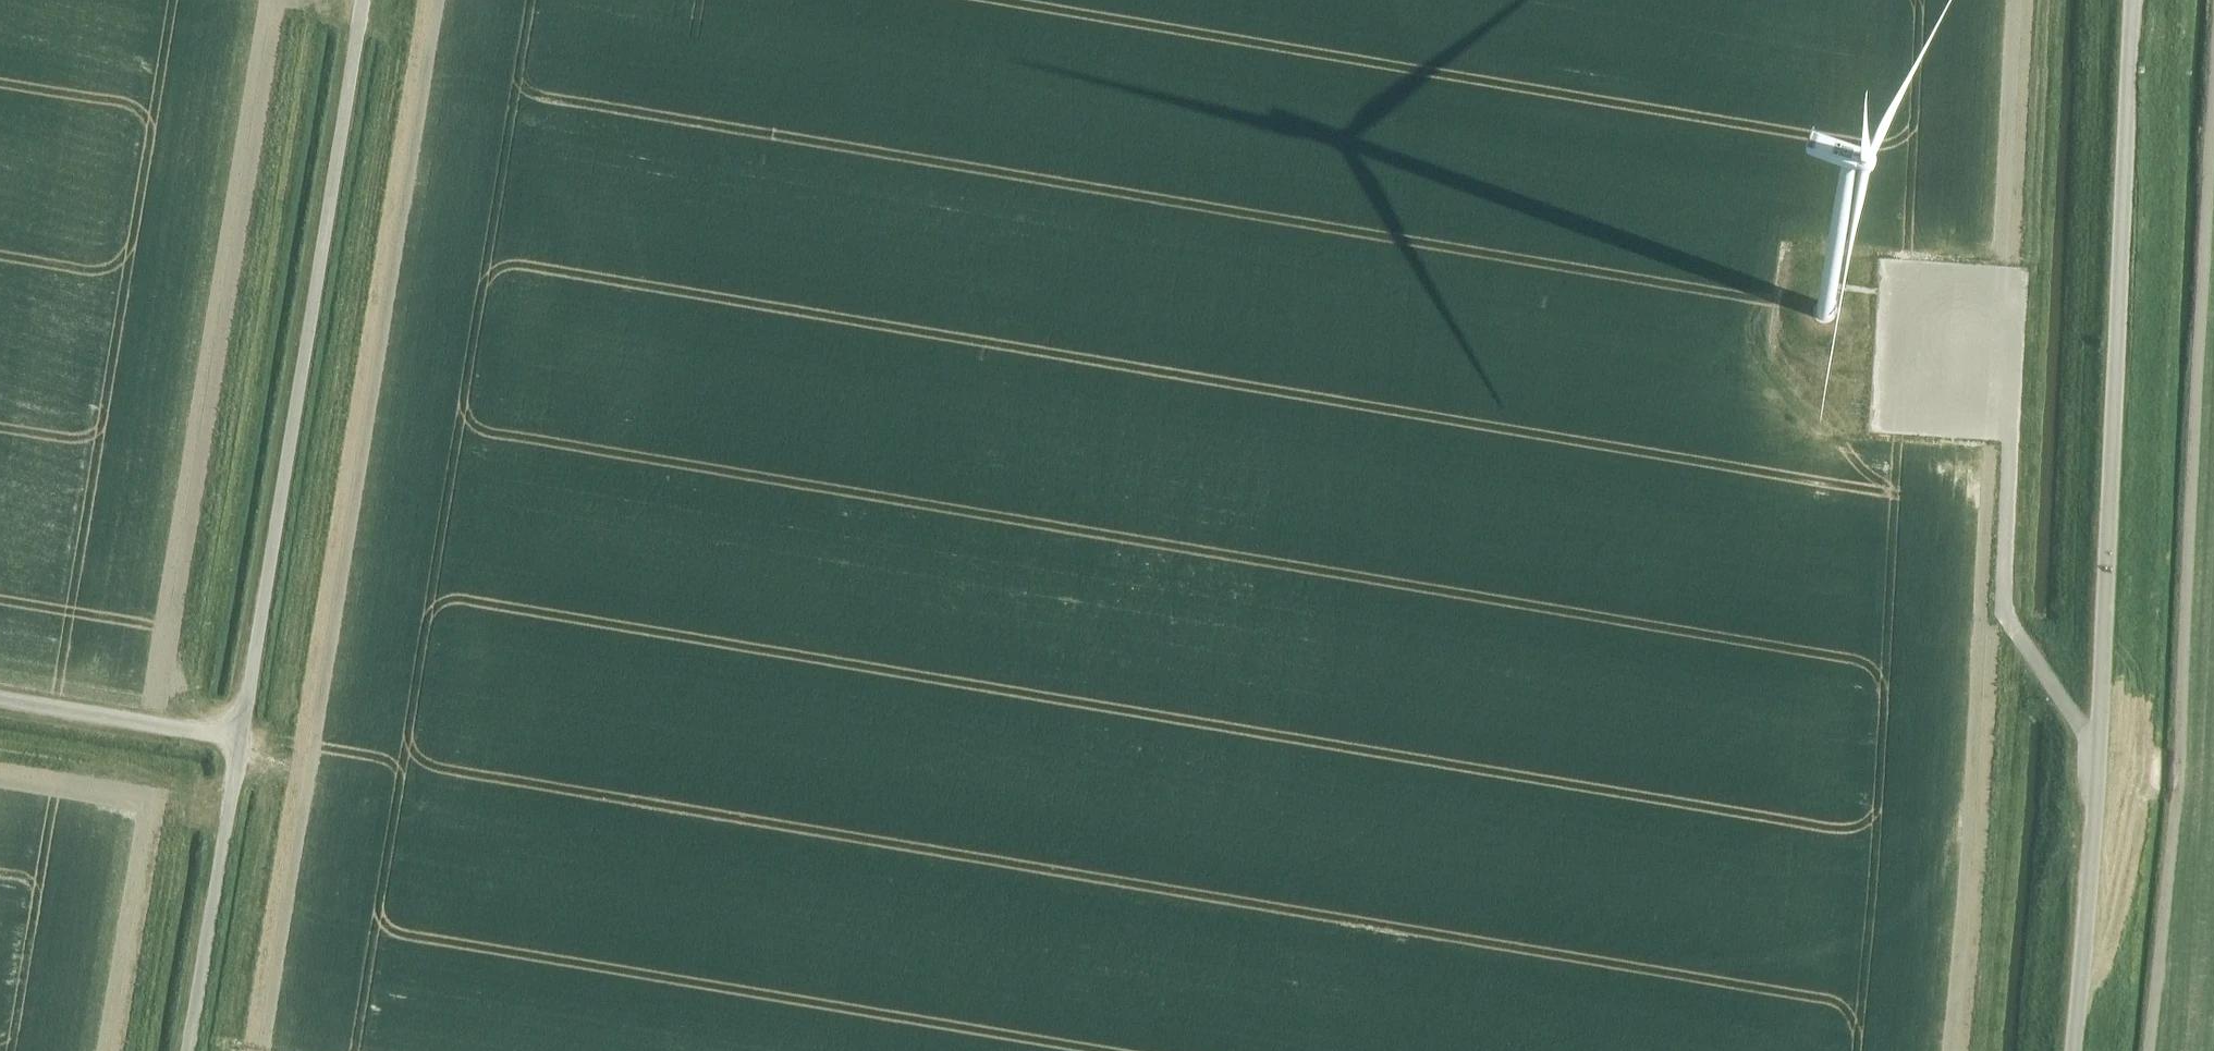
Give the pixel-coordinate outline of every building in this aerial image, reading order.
[(1816,307),(1815,308),(1815,309),(1814,310),(1814,311),(1814,313),(1814,314),(1814,315),(1814,316),(1815,317),(1815,318),(1816,319),(1817,320),(1818,321),(1819,322),(1820,322),(1821,322),(1822,323),(1824,323),(1825,323),(1827,323),(1828,322),(1830,321),(1831,320),(1832,319),(1833,318),(1834,316),(1834,315),(1834,314),(1835,312),(1834,311),(1834,310),(1834,309),(1834,308),(1833,307),(1832,306),(1831,305),(1831,304),(1830,304),(1829,303),(1827,303),(1826,302),(1825,302),(1824,302),(1822,302),(1821,303),(1820,303),(1819,304),(1818,304),(1817,305),(1817,306),(1816,307)]
